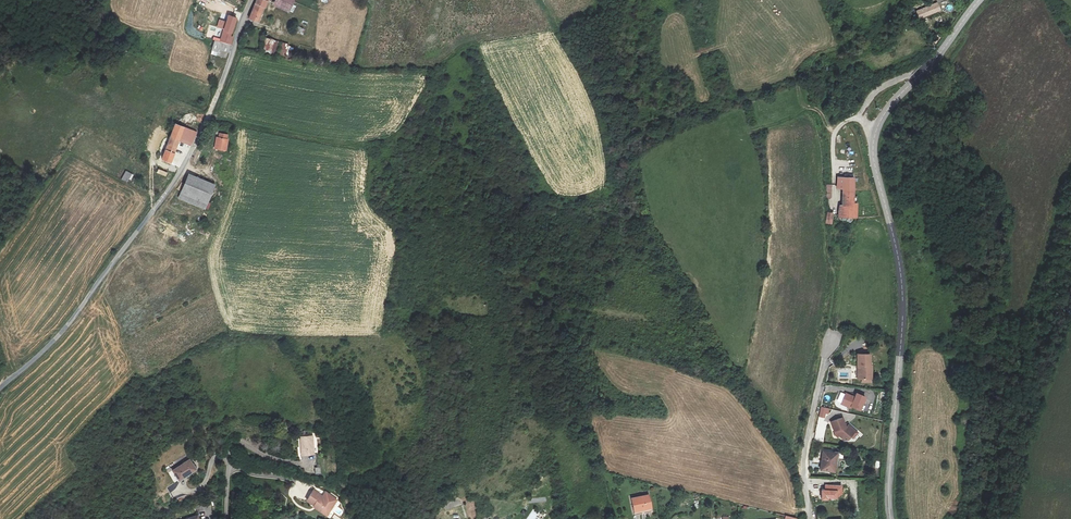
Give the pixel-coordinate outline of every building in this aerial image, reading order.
[(274,6),(290,12),(295,0),(277,0),(274,6)] [(266,6),(257,2),(249,19),(259,23),(266,6)] [(937,3),(920,11),(923,17),(940,10),(937,3)] [(220,42),(231,46),(233,38),(231,37),(237,19),(228,16),(226,23),(224,29),(220,42)] [(218,27),(224,29),(226,23),(220,21),(218,27)] [(266,39),(262,54),(284,60),(288,45),(266,39)] [(215,41),(211,54),(217,56),(219,50),(229,52),(231,46),(220,42),(215,41)] [(190,145),(197,133),(175,124),(165,150),(161,160),(171,164),(180,141),(190,145)] [(227,134),(220,133),(219,137),(217,137),(215,149),(226,151),(228,139),(227,138),(227,134)] [(156,173),(166,177),(168,173),(158,169),(156,173)] [(132,174),(126,171),(122,178),(128,181),(132,174)] [(189,175),(179,198),(204,209),(205,208),(207,202),(215,186),(189,175)] [(854,177),(839,176),(839,188),(844,189),(844,206),(839,206),(839,217),(843,217),(843,220),(847,221),(847,217),(851,217),(857,218),(858,199),(854,198),(854,177)] [(874,354),(862,354),(862,365),(863,365),(863,378),(875,378),(876,365),(874,364),(874,354)] [(856,394),(855,397),(846,393),(846,395),(841,393),(837,401),(842,403),(841,404),(851,409),(851,407),(861,411),(866,398),(856,394)] [(821,407),(819,416),(824,418),(825,413),(828,414),(829,409),(821,407)] [(843,419),(832,423),(835,432),(846,440),(849,440),(852,437),(853,439),(858,433),(849,425),(847,427),(843,419)] [(827,422),(819,420),(818,429),(826,430),(827,422)] [(823,442),(824,433),(816,432),(815,441),(823,442)] [(316,438),(304,439),(304,456),(316,456),(316,438)] [(834,452),(823,450),(821,470),(832,471),(832,474),(836,474),(839,451),(835,450),(834,452)] [(190,460),(172,471),(179,481),(196,469),(190,460)] [(823,490),(822,500),(828,501),(828,498),(837,498),(837,495),(842,495),(842,486),(826,485),(826,490),(823,490)] [(325,497),(317,491),(309,500),(321,510),(324,506),(330,511),(339,501),(328,493),(325,497)] [(648,495),(631,498),(635,515),(652,511),(648,495)] [(324,506),(321,510),(327,515),(330,511),(324,506)] [(340,517),(344,512),(339,507),(334,513),(340,517)]
